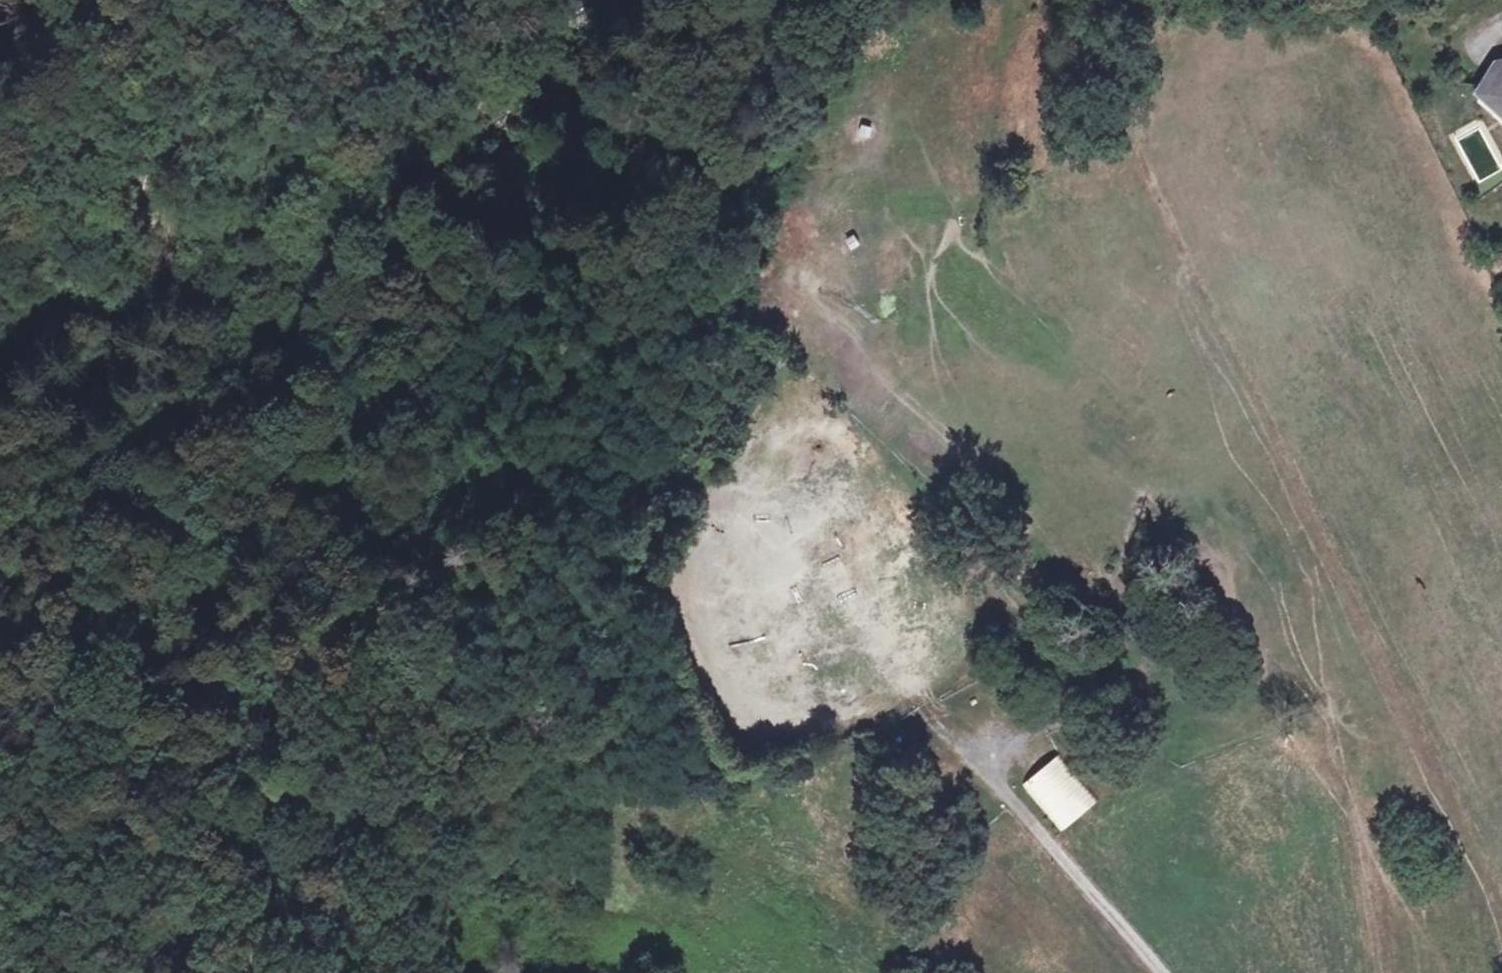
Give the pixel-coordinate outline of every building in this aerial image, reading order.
[(1497,80),(1493,77),(1485,87),(1497,100),(1500,96),(1501,98),(1501,74),(1497,80)] [(1020,785),(1060,832),(1096,802),(1056,755),(1020,785)]
